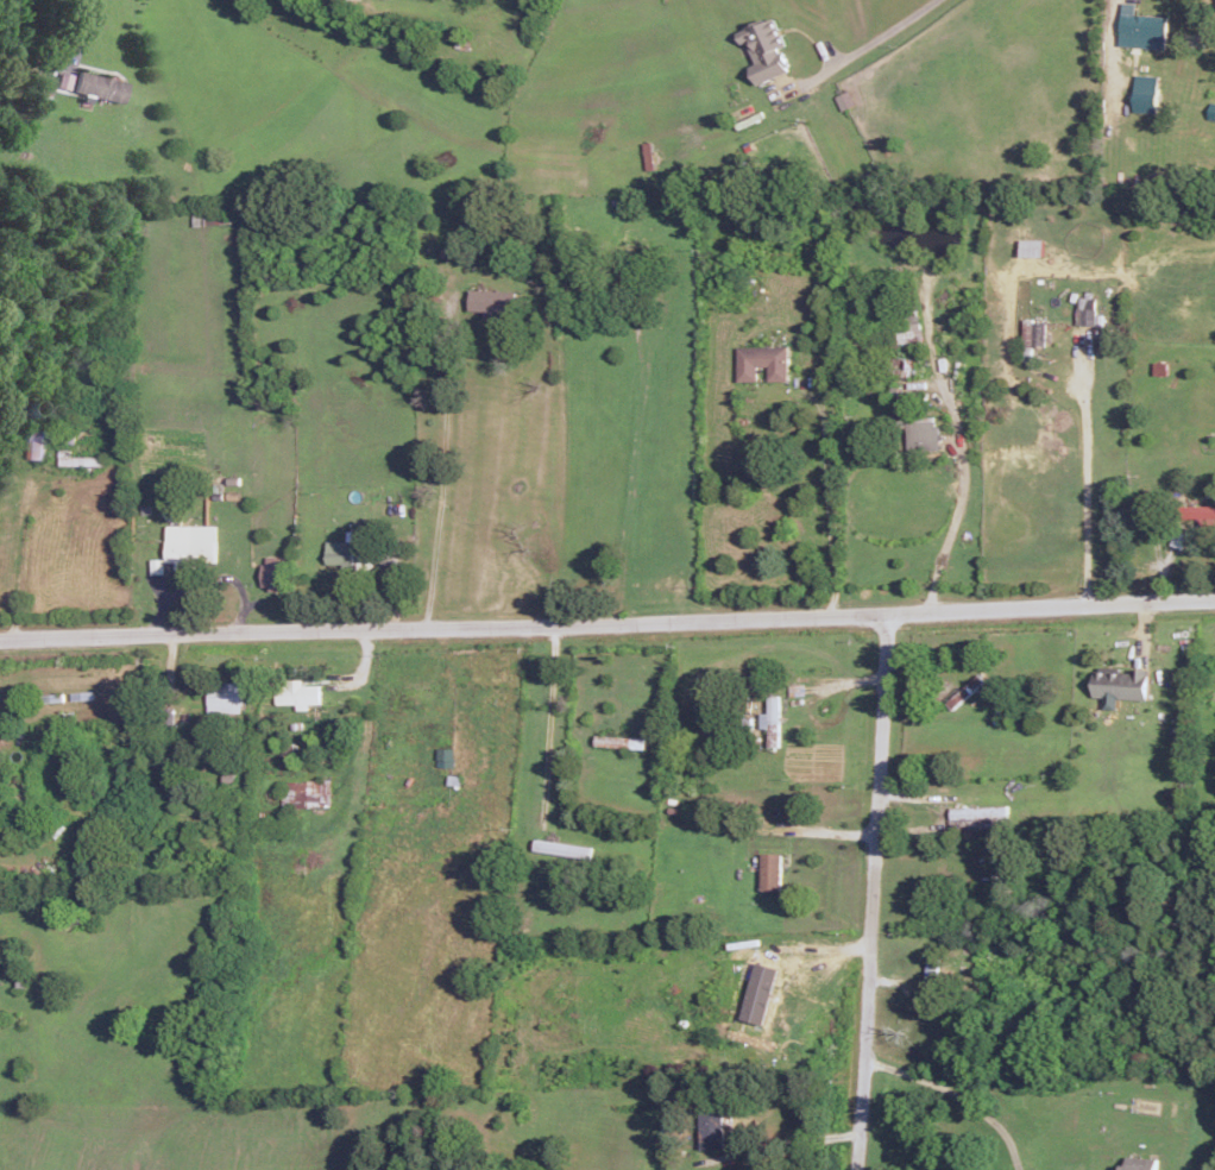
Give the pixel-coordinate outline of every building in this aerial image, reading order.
[(1166,49),(1169,16),(1135,13),(1136,3),(1122,1),(1118,44),(1166,49)] [(756,84),(789,70),(780,47),(786,45),(774,15),(736,31),(741,43),(746,41),(755,63),(748,65),(756,84)] [(70,89),(74,73),(61,70),(58,86),(70,89)] [(75,91),(124,102),(128,81),(79,70),(75,91)] [(1158,75),(1135,74),(1134,111),(1157,112),(1158,75)] [(855,103),(849,89),(835,96),(841,109),(855,103)] [(1020,255),(1043,255),(1042,238),(1020,239),(1020,255)] [(515,289),(470,288),(469,310),(515,311),(515,289)] [(1077,296),(1076,324),(1095,324),(1096,297),(1077,296)] [(1045,347),(1046,320),(1023,319),(1022,346),(1045,347)] [(736,347),(737,380),(758,380),(757,366),(768,365),(768,380),(788,379),(787,345),(736,347)] [(939,420),(907,420),(907,449),(939,449),(939,420)] [(44,440),(53,441),(53,431),(27,430),(26,457),(43,458),(44,440)] [(59,464),(101,465),(102,455),(59,454),(59,464)] [(1189,503),(1189,517),(1198,518),(1198,524),(1214,525),(1214,504),(1189,503)] [(216,525),(167,524),(166,561),(176,561),(176,567),(216,568),(216,525)] [(263,589),(287,589),(286,562),(278,562),(278,556),(268,556),(268,562),(262,562),(263,589)] [(151,572),(164,573),(165,558),(152,558),(151,572)] [(1148,698),(1149,670),(1119,669),(1119,668),(1094,667),(1093,697),(1148,698)] [(298,703),(298,709),(310,709),(309,703),(321,703),(321,684),(305,684),(305,681),(278,681),(279,703),(298,703)] [(244,682),(210,682),(210,712),(244,712),(244,682)] [(779,745),(779,695),(767,695),(767,712),(759,712),(759,727),(768,727),(768,745),(779,745)] [(595,746),(644,747),(644,736),(596,734),(595,746)] [(454,767),(454,747),(437,747),(436,766),(454,767)] [(281,808),(330,807),(329,779),(280,780),(281,808)] [(1007,805),(950,806),(951,825),(992,824),(992,816),(1008,816),(1007,805)] [(533,849),(589,857),(591,846),(534,838),(533,849)] [(781,888),(782,853),(762,852),(761,887),(781,888)] [(741,1018),(764,1024),(779,968),(756,962),(741,1018)] [(701,1147),(724,1147),(723,1100),(700,1101),(701,1147)] [(1156,1157),(1124,1156),(1124,1169),(1155,1169),(1156,1157)]
